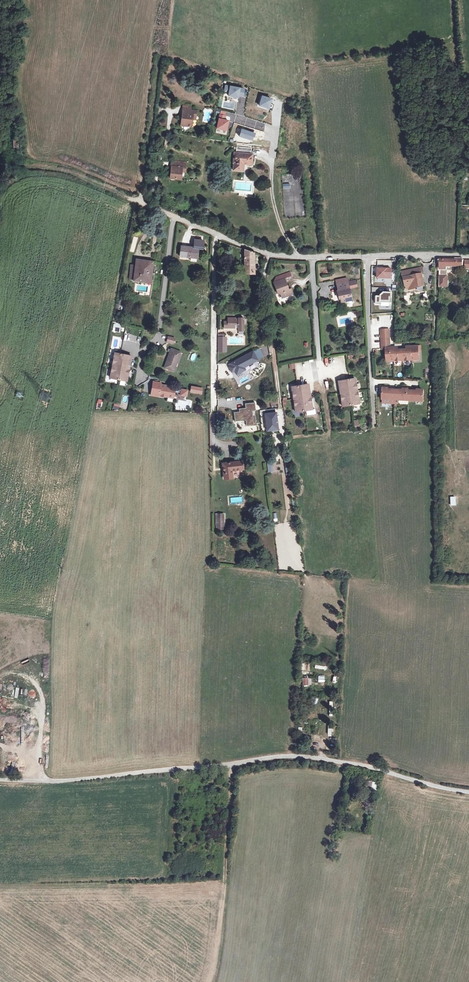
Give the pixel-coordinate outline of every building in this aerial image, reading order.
[(243,88),(225,85),(224,91),(229,92),(228,95),(233,96),(233,98),(236,99),(236,97),(237,97),(238,95),(242,96),(243,88)] [(268,98),(259,95),(256,105),(265,107),(265,109),(269,110),(271,104),(267,103),(268,98)] [(186,110),(177,109),(177,110),(175,125),(185,127),(187,120),(187,116),(190,117),(190,111),(186,110)] [(219,118),(218,118),(216,128),(226,130),(228,120),(225,119),(226,116),(220,114),(219,118)] [(251,132),(239,129),(237,136),(249,139),(250,136),(251,136),(252,133),(251,132)] [(241,164),(245,164),(251,165),(252,154),(249,153),(250,148),(236,146),(235,152),(233,152),(232,163),(234,163),(234,170),(240,171),(241,164)] [(175,166),(171,166),(169,178),(180,179),(181,171),(181,167),(185,168),(185,162),(175,161),(175,166)] [(202,250),(203,241),(194,241),(193,249),(181,247),(180,257),(186,257),(196,258),(197,259),(197,249),(202,250)] [(244,248),(247,271),(256,271),(254,251),(244,248)] [(444,263),(461,264),(461,257),(440,257),(437,257),(437,277),(445,277),(445,271),(444,271),(444,263)] [(135,259),(135,264),(133,279),(149,282),(152,261),(135,259)] [(407,283),(408,286),(408,287),(414,286),(413,284),(421,282),(418,272),(420,271),(418,265),(409,268),(409,269),(400,272),(401,276),(403,276),(405,283),(407,283)] [(391,268),(377,268),(377,277),(391,278),(391,268)] [(286,288),(285,285),(283,277),(281,274),(275,276),(271,281),(276,293),(278,292),(280,297),(291,293),(289,287),(286,288)] [(341,295),(341,298),(342,301),(353,299),(349,281),(348,281),(347,277),(337,279),(339,290),(338,290),(339,295),(341,295)] [(390,291),(383,291),(379,294),(379,295),(375,296),(375,302),(380,302),(380,300),(388,300),(388,296),(390,296),(390,291)] [(116,301),(114,314),(118,315),(119,308),(121,309),(123,302),(116,301)] [(226,326),(237,326),(237,323),(240,323),(240,326),(240,329),(246,329),(246,316),(230,316),(230,319),(226,319),(226,326)] [(112,332),(120,333),(121,323),(113,322),(112,332)] [(381,328),(381,336),(389,336),(388,328),(381,328)] [(217,335),(216,349),(224,350),(225,335),(222,335),(217,335)] [(389,338),(381,339),(381,347),(385,347),(386,360),(402,359),(418,358),(418,349),(418,345),(410,345),(410,348),(406,348),(397,349),(393,349),(393,346),(389,346),(389,338)] [(178,350),(180,346),(171,344),(170,347),(165,363),(174,366),(179,350),(178,350)] [(242,365),(241,361),(245,360),(246,361),(258,358),(255,348),(231,356),(233,362),(235,367),(242,365)] [(109,376),(126,379),(131,354),(114,351),(109,376)] [(243,369),(242,365),(235,367),(233,362),(230,364),(233,371),(235,371),(243,369)] [(338,379),(342,404),(358,402),(354,376),(338,379)] [(159,380),(152,378),(151,385),(150,384),(149,388),(150,389),(150,392),(157,394),(157,392),(166,394),(166,393),(172,394),(173,388),(173,386),(173,385),(168,384),(168,383),(159,382),(159,380)] [(291,383),(294,409),(311,407),(308,381),(291,383)] [(398,398),(422,399),(423,387),(416,387),(416,388),(408,388),(408,387),(402,387),(402,388),(387,388),(387,386),(382,386),(381,397),(390,398),(391,396),(398,396),(398,398)] [(254,402),(245,403),(245,408),(239,408),(239,411),(234,412),(235,420),(245,419),(246,425),(253,424),(252,410),(255,409),(254,402)] [(266,410),(267,428),(280,427),(278,409),(266,410)] [(241,466),(240,458),(221,460),(223,475),(231,474),(230,467),(241,466)] [(302,686),(312,685),(311,677),(302,678),(302,686)]
